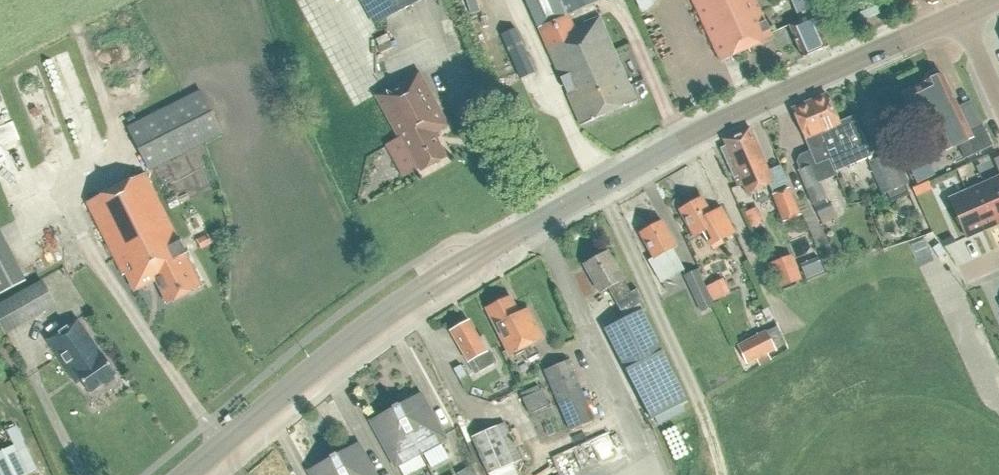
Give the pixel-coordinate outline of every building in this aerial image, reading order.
[(375,27),(425,0),(360,0),(375,27)] [(636,101),(599,17),(574,28),(568,16),(603,0),(525,0),(580,125),(636,101)] [(773,38),(754,0),(689,0),(720,62),(773,38)] [(803,58),(805,57),(810,58),(815,56),(817,52),(828,47),(819,27),(825,24),(819,12),(818,13),(812,0),(791,0),(800,21),(789,26),(803,58)] [(536,73),(517,30),(517,29),(502,36),(522,80),(536,73)] [(129,77),(156,63),(149,49),(122,64),(129,77)] [(420,172),(447,157),(434,134),(448,126),(419,72),(375,96),(405,150),(408,148),(420,172)] [(963,158),(991,144),(983,127),(971,133),(958,107),(942,75),(940,76),(935,73),(928,76),(926,81),(924,82),(925,84),(905,94),(917,119),(913,121),(920,136),(934,129),(945,151),(957,145),(963,158)] [(23,195),(56,184),(49,162),(48,163),(21,88),(0,95),(0,130),(23,195)] [(222,134),(200,91),(128,127),(150,171),(222,134)] [(826,94),(814,99),(816,106),(813,108),(823,133),(818,135),(834,172),(835,171),(870,157),(853,116),(843,120),(844,122),(839,124),(826,94)] [(835,171),(834,172),(818,135),(823,133),(813,108),(816,106),(814,99),(792,109),(805,139),(804,139),(809,151),(799,155),(796,162),(800,173),(810,169),(817,184),(837,176),(835,171)] [(971,133),(983,127),(970,101),(958,107),(971,133)] [(749,128),(723,140),(726,146),(720,149),(738,187),(743,184),(748,194),(767,185),(771,195),(782,222),(799,215),(779,167),(767,172),(762,162),(764,161),(758,147),(749,128)] [(909,186),(905,179),(894,153),(870,164),(883,197),(909,186)] [(957,170),(960,178),(968,175),(965,166),(957,170)] [(825,200),(817,184),(810,169),(800,173),(799,174),(822,224),(836,218),(833,211),(834,210),(829,198),(825,200)] [(201,286),(145,173),(86,203),(123,276),(126,274),(134,291),(155,281),(167,304),(201,286)] [(998,220),(998,175),(982,183),(998,220)] [(983,232),(998,225),(998,220),(982,183),(964,191),(983,232)] [(983,232),(964,191),(947,199),(965,240),(983,232)] [(842,218),(860,207),(852,193),(834,204),(842,218)] [(943,215),(938,203),(934,193),(919,199),(926,217),(928,221),(943,215)] [(711,214),(702,198),(679,211),(694,237),(706,230),(714,244),(735,232),(721,208),(711,214)] [(751,228),(764,223),(758,207),(745,212),(751,228)] [(49,268),(21,214),(0,225),(0,256),(3,254),(19,284),(49,268)] [(676,247),(661,220),(639,233),(654,260),(650,262),(661,282),(683,270),(672,249),(676,247)] [(228,222),(216,228),(221,239),(234,233),(228,222)] [(196,241),(200,250),(211,244),(206,235),(196,241)] [(623,280),(607,251),(583,264),(599,294),(610,288),(625,319),(605,329),(652,420),(688,401),(669,365),(670,364),(642,310),(646,308),(637,290),(630,294),(623,280)] [(744,268),(723,275),(729,293),(750,287),(744,268)] [(713,307),(696,270),(683,276),(700,313),(713,307)] [(730,294),(723,279),(706,287),(713,302),(730,294)] [(4,336),(55,307),(42,282),(0,309),(0,329),(4,336)] [(510,298),(488,311),(514,359),(527,352),(525,348),(545,338),(529,307),(518,313),(510,298)] [(90,394),(116,375),(102,354),(101,355),(77,320),(47,341),(72,378),(77,375),(90,394)] [(479,339),(469,321),(450,332),(468,363),(468,362),(475,374),(480,372),(492,365),(485,353),(490,350),(482,337),(479,339)] [(776,328),(766,333),(737,348),(745,365),(755,360),(758,367),(769,361),(766,354),(785,345),(776,328)] [(568,360),(544,370),(570,431),(594,421),(568,360)] [(529,412),(547,404),(541,390),(523,398),(529,412)] [(396,408),(422,457),(433,451),(430,445),(442,439),(419,395),(396,408)] [(422,457),(396,408),(372,420),(396,464),(408,457),(411,463),(422,457)] [(504,424),(470,439),(486,474),(517,474),(512,464),(520,461),(504,424)] [(333,457),(343,474),(373,474),(357,445),(333,457)] [(14,446),(0,453),(0,474),(28,474),(14,446)] [(333,457),(310,470),(313,474),(343,474),(333,457)] [(470,467),(456,474),(474,474),(470,467)]
